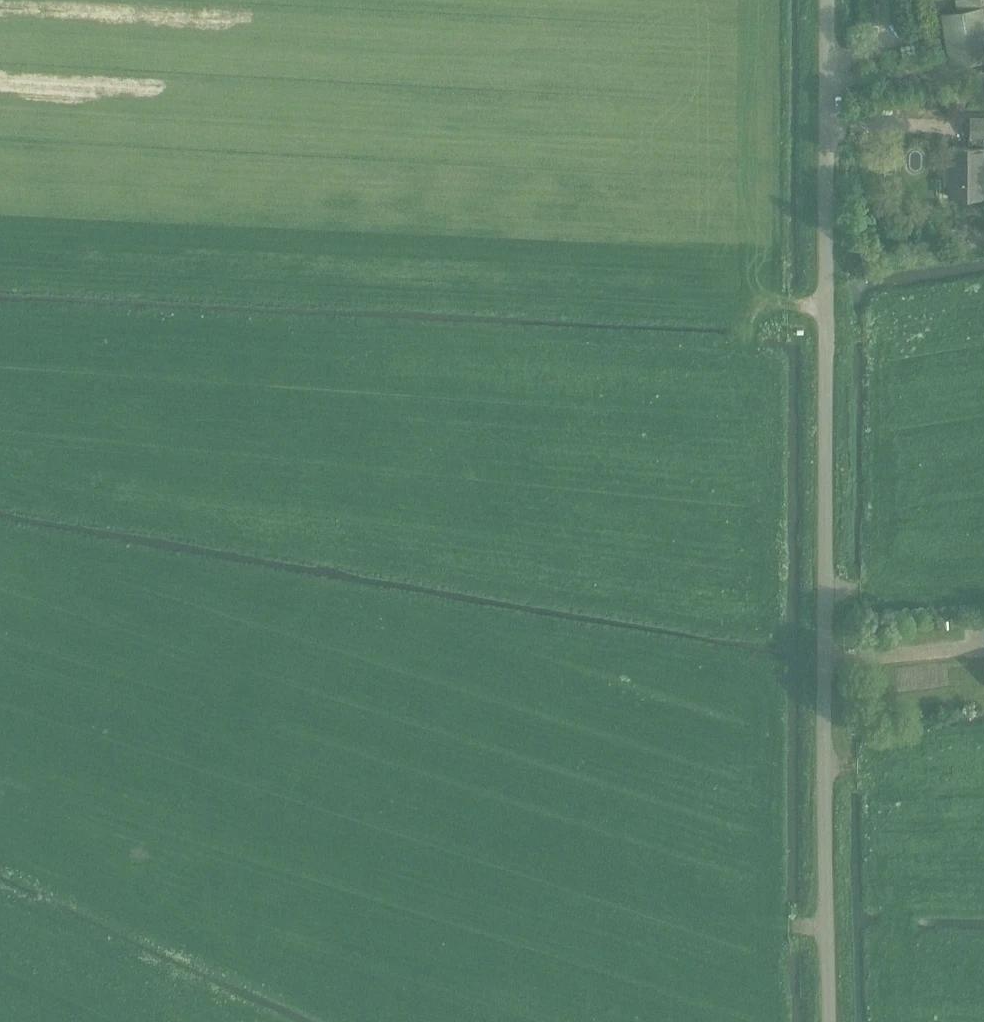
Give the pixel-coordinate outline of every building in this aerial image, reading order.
[(983,6),(982,0),(956,0),(958,11),(942,13),(950,68),(983,62),(983,11),(983,6)] [(971,118),(971,137),(972,137),(971,147),(950,147),(950,197),(983,197),(983,186),(983,147),(983,137),(983,118),(971,118)]
